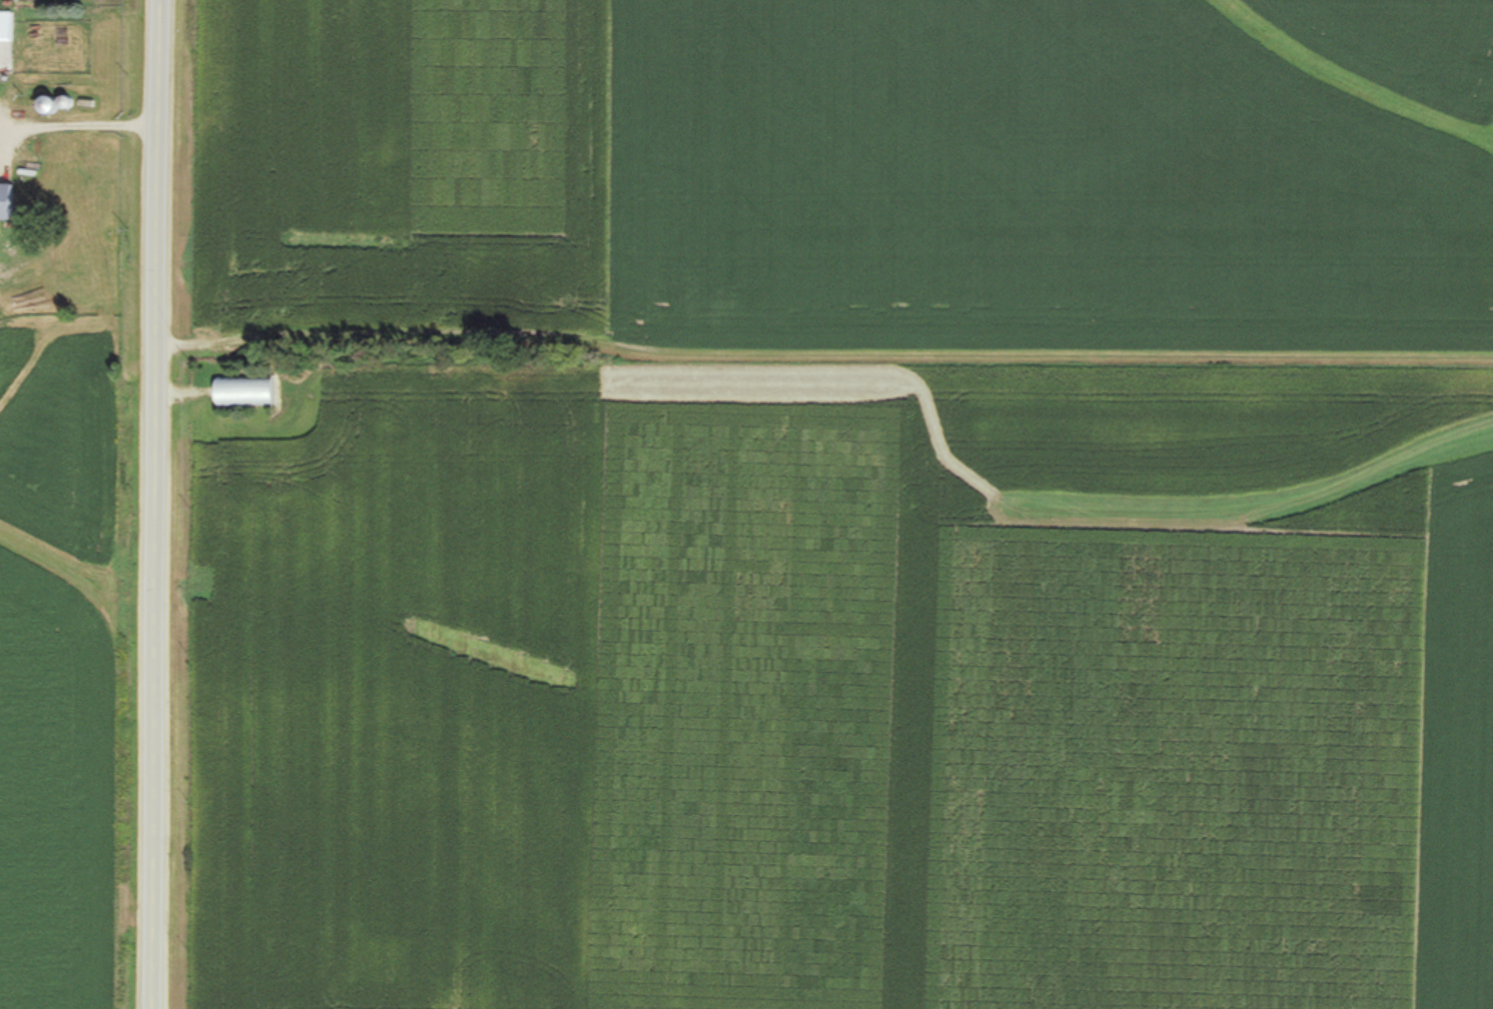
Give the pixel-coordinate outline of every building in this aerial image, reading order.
[(0,12),(0,41),(10,41),(10,12),(0,12)] [(53,109),(49,96),(36,100),(40,113),(53,109)] [(0,184),(0,220),(11,220),(12,184),(0,184)] [(214,407),(272,407),(272,378),(214,378),(214,407)]
